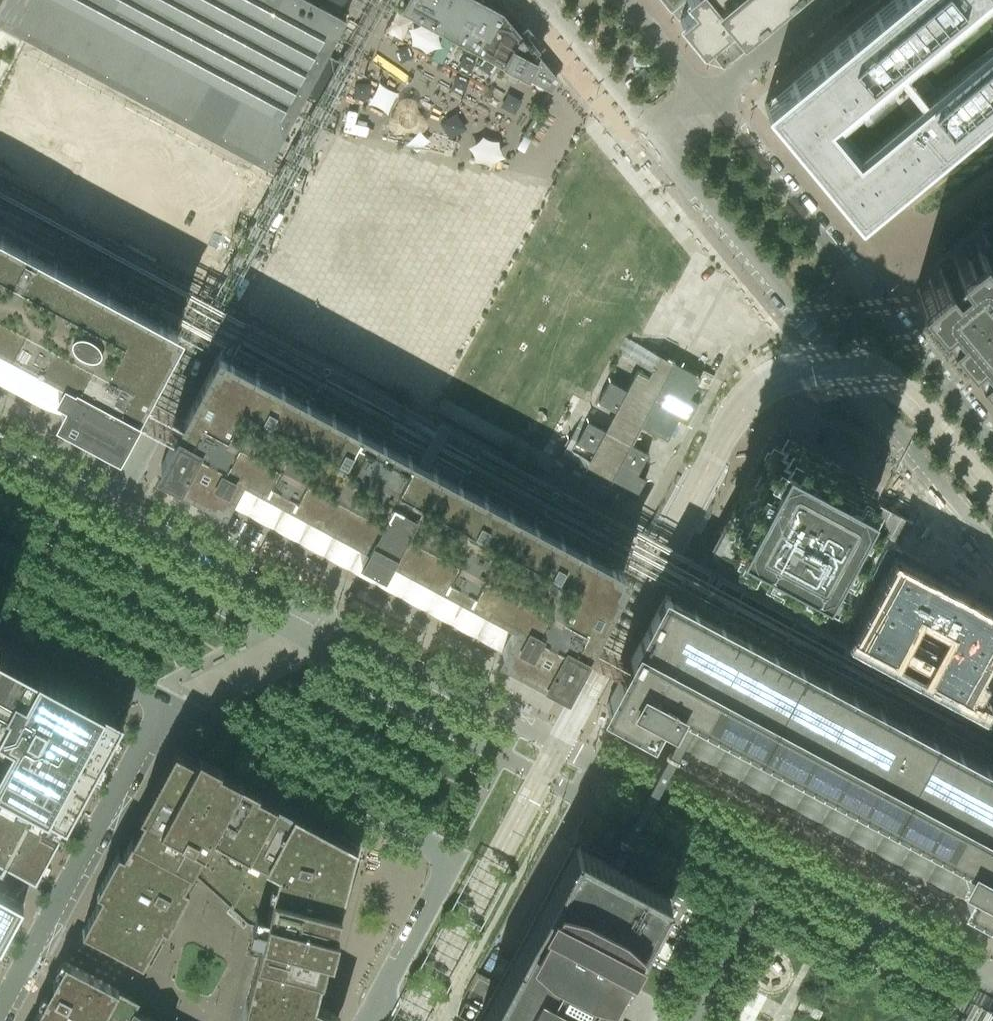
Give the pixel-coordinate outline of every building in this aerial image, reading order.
[(268,162),(268,161),(269,161),(284,134),(289,125),(335,39),(345,20),(344,20),(344,21),(313,5),(305,0),(0,0),(0,19),(228,141),(268,162)] [(476,0),(408,0),(403,10),(404,11),(404,10),(550,88),(555,79),(500,13),(476,0)] [(701,45),(709,38),(718,49),(740,31),(743,34),(741,30),(748,25),(750,28),(751,27),(748,24),(777,0),(664,0),(701,45)] [(764,106),(764,107),(766,109),(854,216),(855,217),(856,217),(857,218),(858,217),(859,217),(860,216),(884,196),(992,106),(992,0),(890,0),(791,82),(766,103),(764,104),(764,105),(764,106)] [(389,100),(412,83),(395,58),(371,75),(389,100)] [(914,291),(919,296),(935,317),(942,311),(950,320),(943,326),(964,351),(971,346),(979,355),(972,361),(992,386),(992,226),(914,291)] [(177,332),(105,293),(20,248),(0,237),(0,381),(46,405),(117,443),(177,332)] [(411,565),(401,590),(503,645),(501,648),(500,648),(500,649),(564,683),(623,572),(613,566),(614,565),(611,563),(610,564),(588,553),(589,551),(585,549),(584,551),(563,539),(563,538),(560,536),(559,537),(537,525),(538,524),(534,522),(534,524),(512,512),(513,510),(509,509),(508,510),(486,498),(487,497),(484,495),(483,496),(479,494),(461,485),(462,483),(458,481),(458,483),(445,476),(436,471),(436,470),(433,468),(432,469),(410,457),(411,456),(408,454),(407,455),(395,449),(385,444),(386,442),(382,440),(381,442),(363,432),(359,430),(360,429),(357,427),(356,428),(334,416),(335,415),(331,413),(331,415),(309,403),(310,401),(306,399),(305,401),(283,389),(284,388),(281,386),(280,387),(258,375),(259,374),(255,372),(254,374),(233,362),(233,360),(230,358),(229,360),(219,354),(178,431),(165,456),(161,463),(160,466),(224,501),(224,499),(223,499),(225,496),(327,551),(342,528),(351,533),(365,540),(359,551),(358,550),(358,551),(360,552),(359,554),(380,565),(381,563),(384,565),(384,564),(383,563),(388,553),(400,559),(411,565)] [(609,381),(598,402),(666,439),(670,433),(673,435),(677,427),(674,425),(677,419),(686,423),(697,402),(689,397),(700,403),(709,385),(698,379),(700,377),(665,358),(662,365),(658,373),(654,379),(637,369),(629,386),(620,381),(618,386),(609,381)] [(567,438),(556,459),(564,464),(562,468),(570,472),(573,468),(581,473),(582,472),(608,486),(611,481),(628,491),(625,495),(626,496),(634,500),(645,479),(637,474),(648,453),(588,421),(576,443),(567,438)] [(771,433),(704,556),(804,610),(811,613),(878,490),(771,433)] [(850,633),(969,697),(992,651),(992,610),(891,556),(850,633)] [(880,853),(992,913),(992,770),(665,594),(605,705),(664,737),(676,743),(880,853)] [(12,743),(0,765),(0,861),(35,880),(64,825),(65,825),(82,795),(77,792),(83,781),(90,778),(122,720),(38,674),(37,675),(0,655),(0,736),(12,743)] [(322,828),(275,803),(258,793),(259,791),(240,781),(241,778),(220,767),(221,764),(199,753),(195,760),(174,749),(139,815),(143,817),(131,838),(191,872),(246,923),(253,925),(264,928),(274,895),(338,911),(338,910),(344,889),(337,888),(342,870),(348,871),(355,845),(322,828)] [(191,872),(131,838),(123,854),(118,851),(96,891),(101,894),(82,931),(91,935),(142,963),(162,926),(167,929),(189,889),(183,886),(191,872)] [(461,998),(465,1000),(479,1008),(486,1012),(481,1020),(602,1020),(669,896),(667,895),(667,894),(668,893),(667,893),(667,894),(661,891),(661,890),(660,890),(655,887),(655,886),(654,887),(648,884),(649,883),(648,883),(642,880),(642,879),(641,880),(636,877),(636,876),(635,877),(629,874),(629,873),(623,870),(623,869),(622,870),(617,867),(617,866),(616,866),(610,863),(611,863),(610,862),(610,863),(604,860),(604,859),(604,858),(603,859),(597,856),(598,856),(597,855),(597,856),(591,853),(591,852),(590,853),(585,850),(585,849),(584,849),(579,846),(579,845),(578,846),(577,847),(575,846),(520,949),(501,985),(476,972),(461,998)] [(23,905),(0,892),(0,947),(23,905)] [(262,939),(257,958),(322,974),(327,956),(331,957),(338,933),(335,932),(340,911),(338,910),(338,911),(274,895),(264,928),(262,939)] [(339,1016),(323,1007),(322,1007),(320,1007),(319,1006),(317,1007),(315,1007),(313,1001),(314,1000),(316,997),(322,974),(257,958),(241,1020),(337,1020),(339,1016)] [(33,1020),(102,1020),(118,991),(65,962),(58,974),(53,984),(52,986),(42,1005),(33,1020)] [(133,1009),(137,1001),(118,991),(102,1020),(127,1020),(133,1009)] [(151,1019),(133,1009),(127,1020),(150,1020),(151,1019)]
